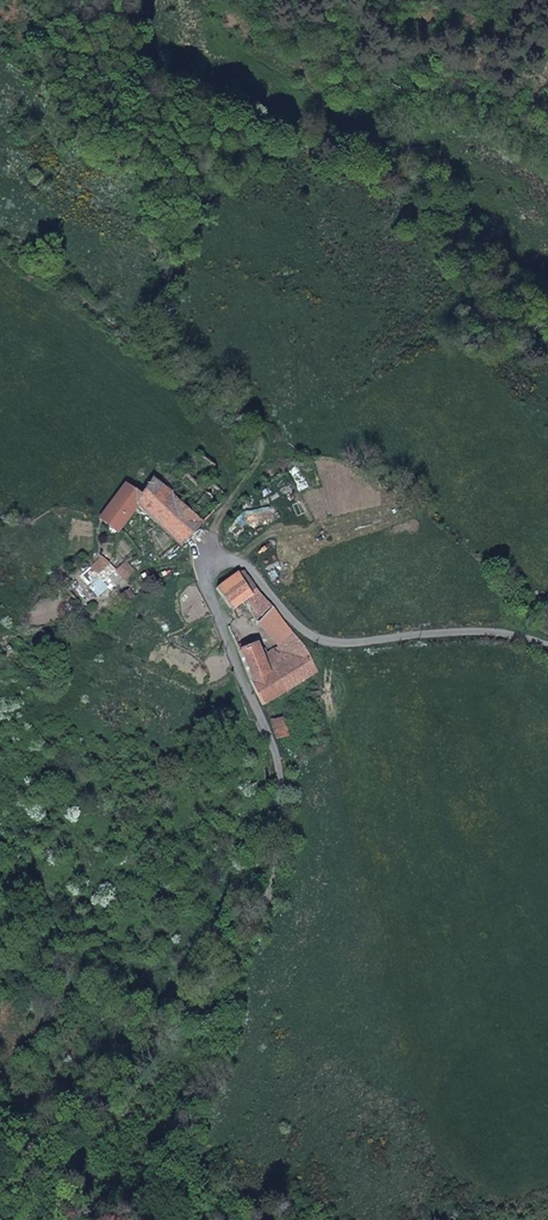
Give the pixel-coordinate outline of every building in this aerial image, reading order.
[(203,521),(226,496),(206,479),(217,466),(203,456),(170,491),(203,521)] [(119,534),(139,508),(180,545),(203,521),(170,491),(152,478),(142,495),(125,483),(98,519),(119,534)] [(109,589),(121,576),(126,581),(136,571),(126,561),(116,570),(99,552),(88,565),(109,589)] [(79,576),(97,597),(109,589),(88,565),(79,576)] [(246,602),(258,622),(272,607),(258,591),(244,569),(216,589),(233,611),(246,602)] [(278,646),(293,634),(273,608),(259,623),(278,646)] [(239,651),(263,707),(317,674),(304,646),(293,634),(278,646),(264,653),(259,643),(239,651)] [(299,734),(286,715),(271,720),(277,741),(299,734)]
